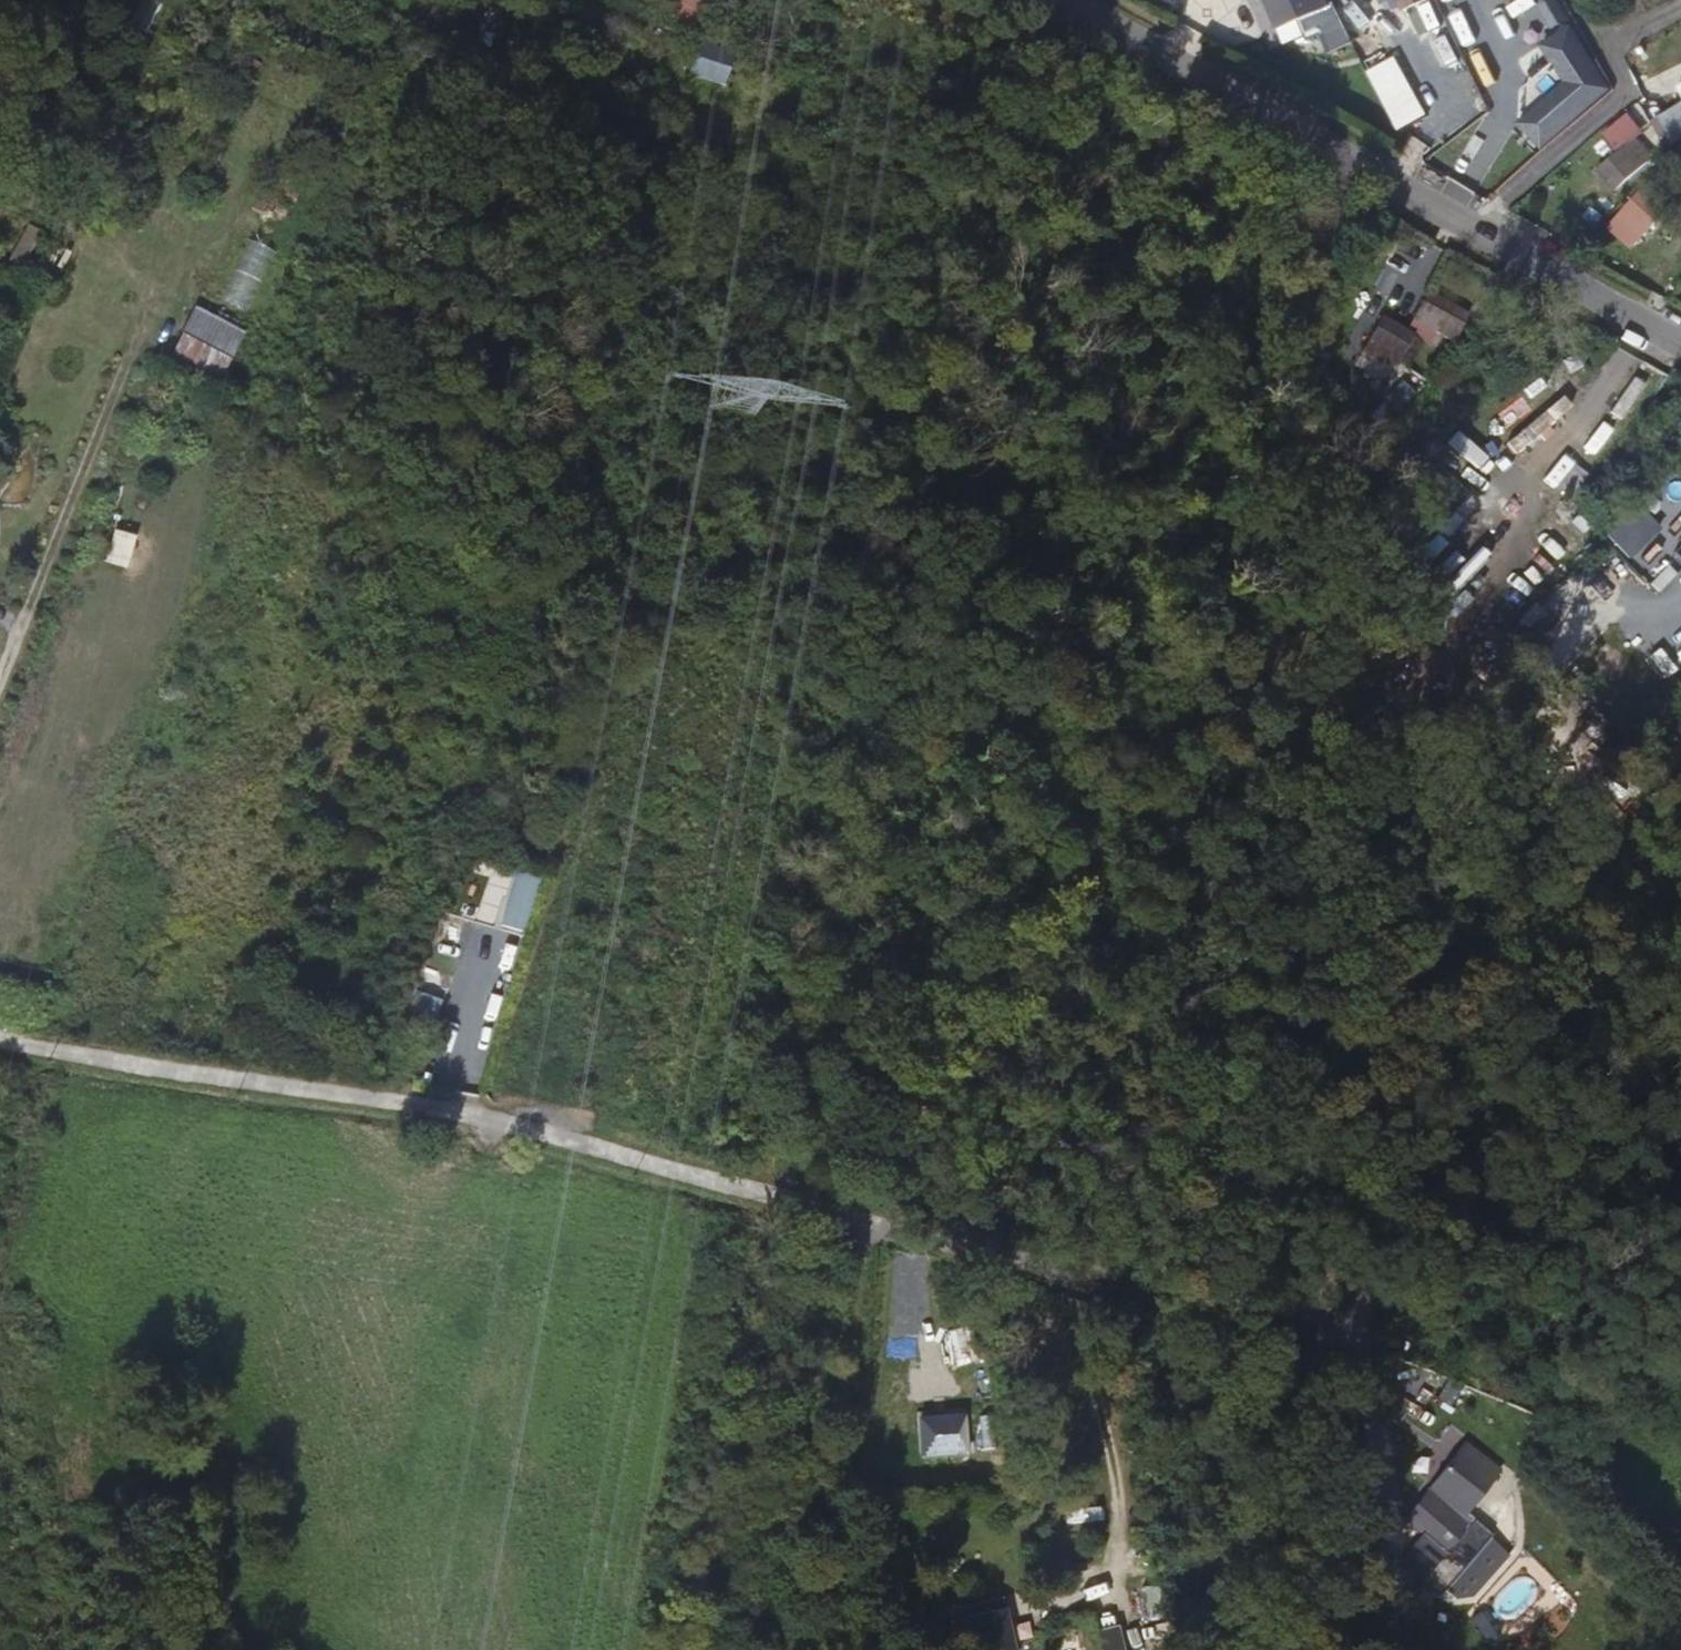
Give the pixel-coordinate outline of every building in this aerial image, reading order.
[(128,26),(148,36),(162,6),(151,0),(140,0),(128,26)] [(699,38),(709,5),(693,0),(668,0),(660,27),(699,38)] [(1323,0),(1269,0),(1278,20),(1304,8),(1307,12),(1325,2),(1323,0)] [(1404,9),(1423,0),(1400,0),(1404,9)] [(1561,30),(1576,22),(1565,2),(1550,11),(1561,30)] [(1587,41),(1563,59),(1574,77),(1585,68),(1599,57),(1589,44),(1587,41)] [(702,42),(691,74),(724,85),(734,53),(702,42)] [(1601,87),(1605,92),(1616,83),(1599,57),(1585,68),(1601,87)] [(1585,68),(1574,77),(1575,78),(1590,96),(1601,87),(1585,68)] [(1375,74),(1385,102),(1397,98),(1387,69),(1375,74)] [(1590,96),(1575,78),(1543,105),(1559,123),(1590,96)] [(1405,129),(1426,115),(1413,96),(1392,110),(1405,129)] [(1640,137),(1623,116),(1603,133),(1617,150),(1593,171),(1614,192),(1648,161),(1634,143),(1640,137)] [(1628,211),(1649,229),(1671,204),(1651,186),(1628,211)] [(1614,203),(1602,194),(1593,206),(1604,214),(1614,203)] [(1642,238),(1649,229),(1628,211),(1620,219),(1642,238)] [(248,240),(220,301),(248,314),(276,253),(248,240)] [(1454,317),(1443,337),(1452,342),(1464,324),(1459,320),(1460,315),(1427,297),(1425,301),(1454,317)] [(1426,336),(1438,343),(1443,337),(1454,317),(1425,301),(1414,322),(1429,331),(1426,336)] [(212,399),(242,333),(192,309),(161,375),(212,399)] [(1380,320),(1365,349),(1392,366),(1410,337),(1380,320)] [(1435,347),(1438,343),(1426,336),(1424,341),(1435,347)] [(1517,459),(1579,404),(1569,392),(1507,447),(1517,459)] [(1357,430),(1366,439),(1377,429),(1387,418),(1379,409),(1367,419),(1357,430)] [(1469,433),(1455,445),(1487,481),(1500,469),(1469,433)] [(1461,451),(1449,458),(1465,483),(1476,475),(1461,451)] [(1413,493),(1430,512),(1452,492),(1434,473),(1413,493)] [(1661,515),(1680,497),(1672,487),(1652,505),(1661,515)] [(1579,541),(1592,534),(1578,510),(1566,517),(1579,541)] [(1635,510),(1612,532),(1622,542),(1644,521),(1635,510)] [(482,1017),(494,1020),(503,989),(491,986),(482,1017)] [(786,1175),(806,1181),(808,1167),(789,1162),(786,1175)] [(981,1325),(966,1327),(973,1361),(987,1358),(981,1325)] [(978,1380),(983,1404),(995,1402),(990,1378),(978,1380)] [(922,1426),(924,1452),(961,1450),(958,1423),(922,1426)] [(1402,1521),(1455,1563),(1481,1530),(1465,1517),(1499,1472),(1463,1444),(1402,1521)] [(1469,1597),(1435,1559),(1421,1572),(1456,1609),(1469,1597)] [(973,1616),(996,1612),(993,1601),(971,1606),(973,1616)] [(996,1612),(973,1616),(981,1649),(1011,1649),(1003,1610),(996,1612)]
